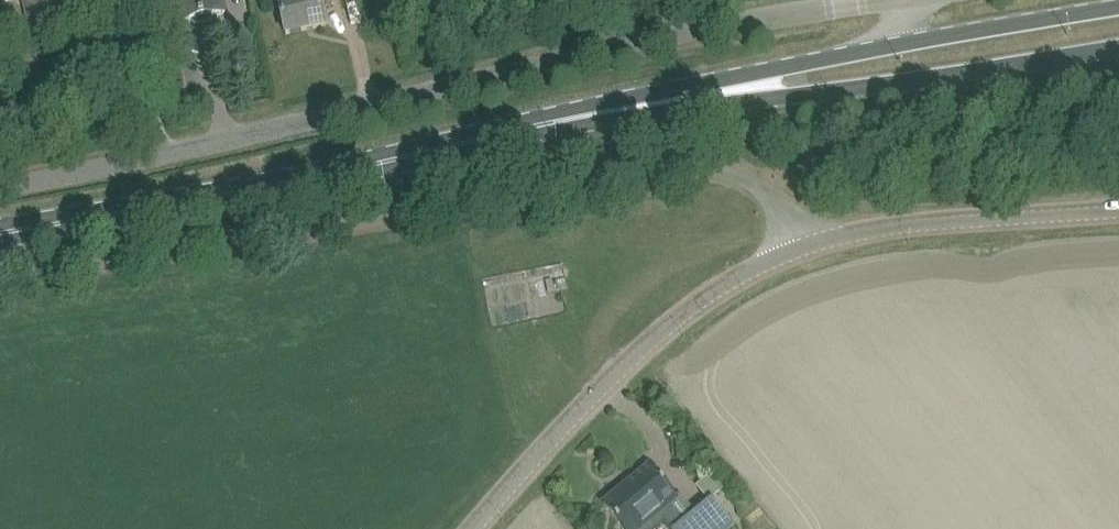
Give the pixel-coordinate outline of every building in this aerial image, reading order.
[(52,5),(51,0),(23,0),(24,10),(52,5)] [(188,21),(193,20),(194,24),(213,20),(212,16),(226,12),(223,0),(175,0),(181,23),(188,21)] [(280,2),(282,13),(286,34),(326,26),(320,0),(289,0),(280,2)] [(24,10),(25,14),(27,23),(55,18),(52,5),(24,10)] [(13,37),(10,20),(0,23),(0,40),(13,37)] [(650,521),(658,514),(671,528),(731,528),(735,526),(711,497),(686,519),(672,501),(677,497),(668,487),(654,470),(625,493),(622,489),(604,504),(618,521),(624,528),(656,528),(650,521)]
